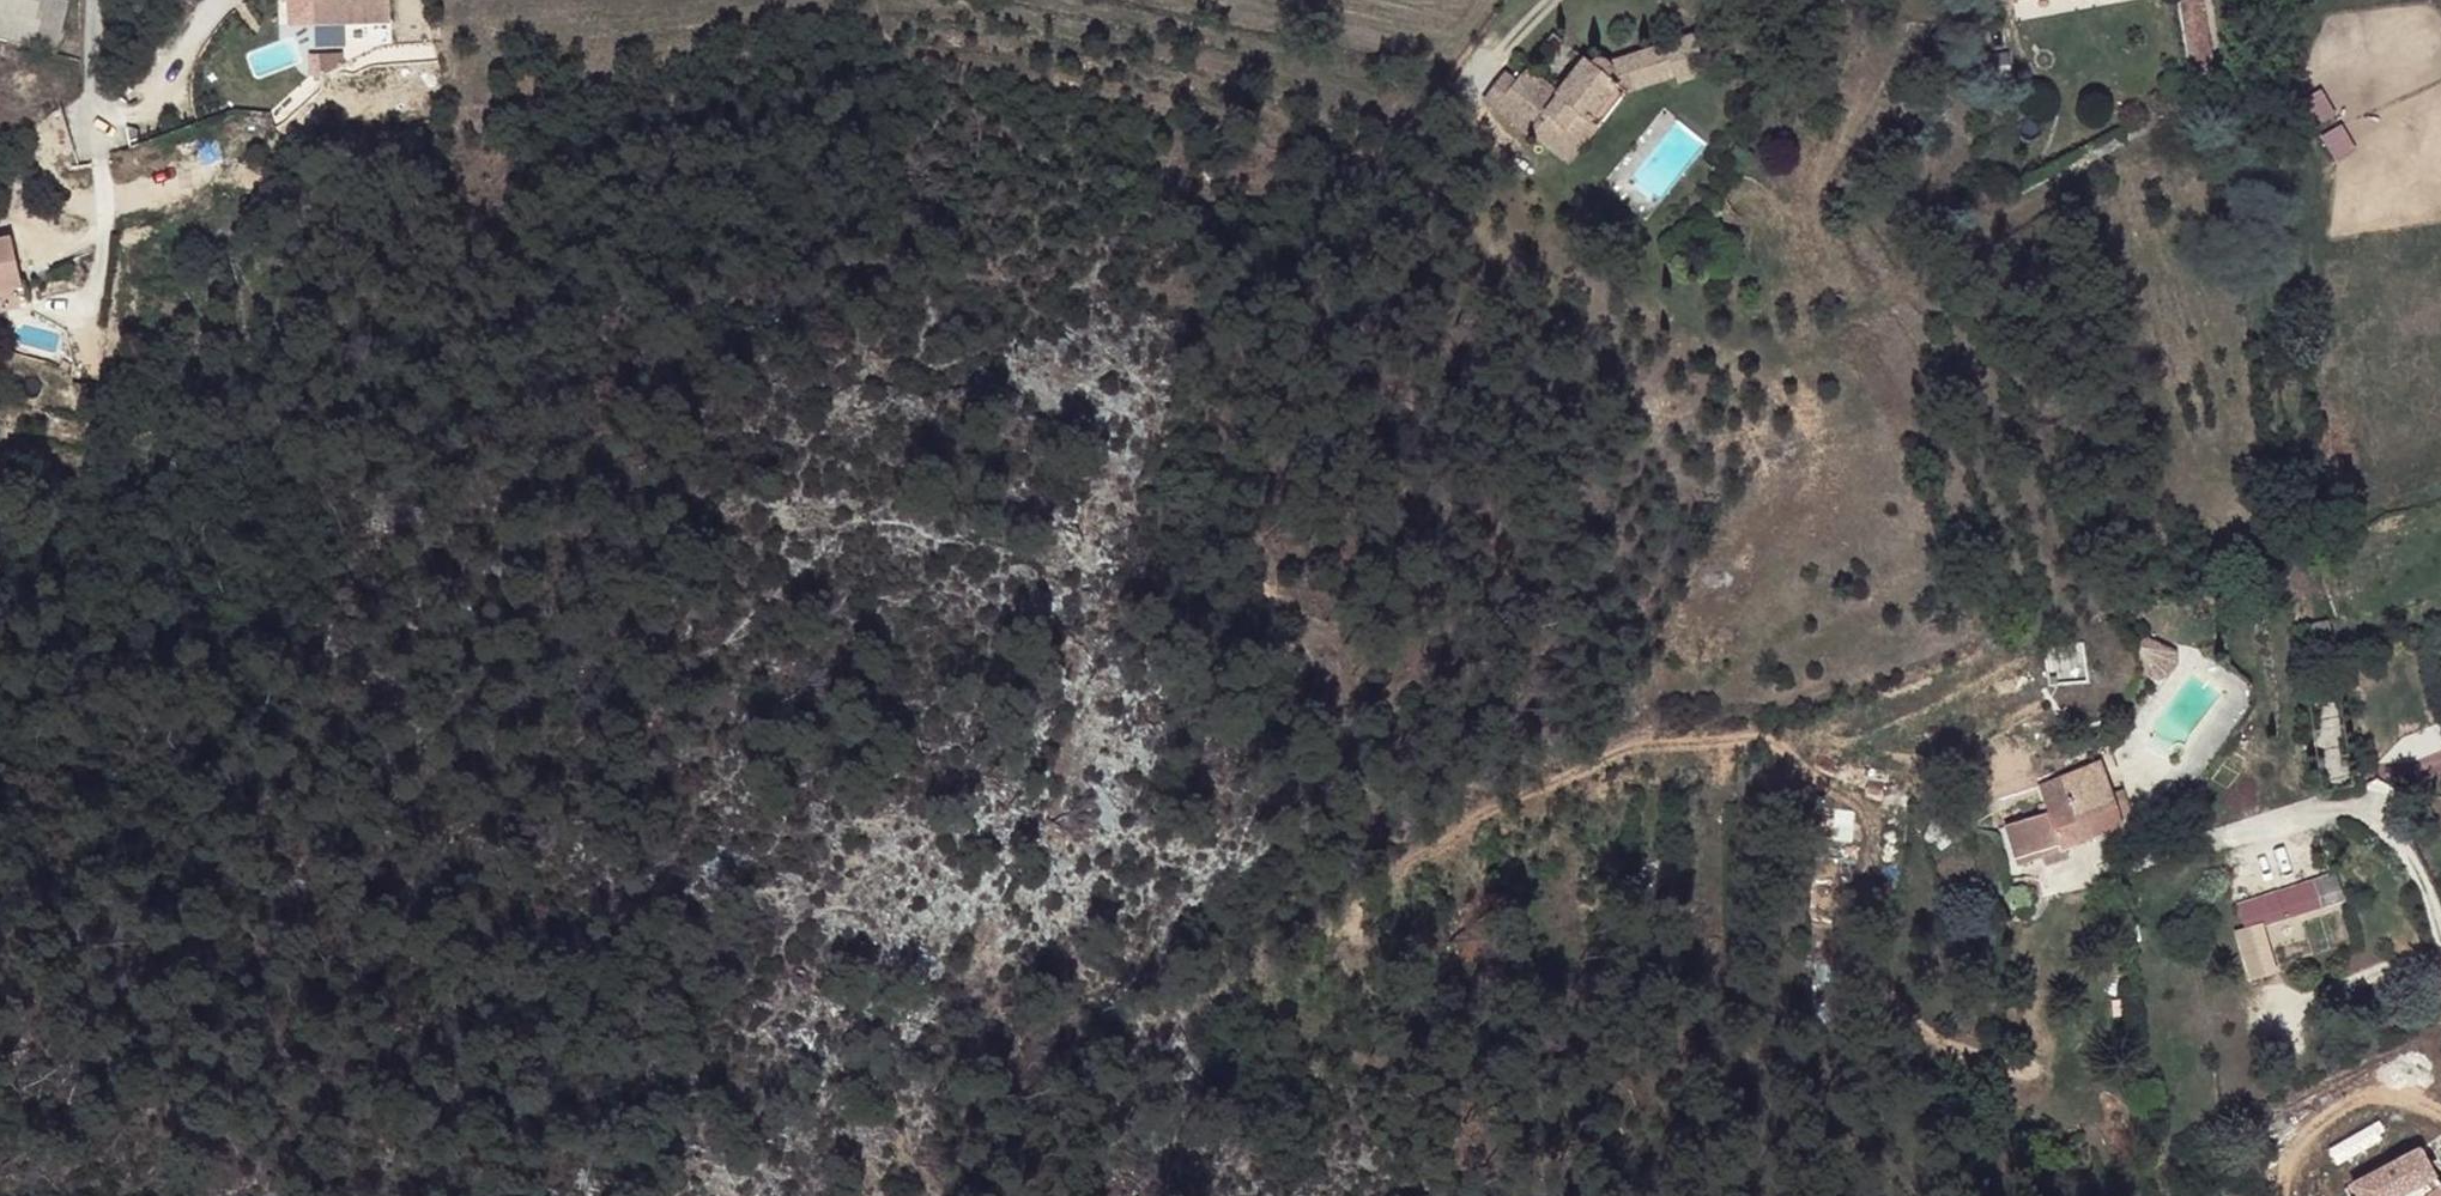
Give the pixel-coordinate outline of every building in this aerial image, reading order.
[(61,50),(70,0),(0,0),(0,39),(61,50)] [(314,31),(389,27),(387,0),(312,0),(314,31)] [(2197,92),(2217,88),(2203,0),(2182,0),(2197,92)] [(1695,38),(1640,53),(1688,80),(1706,75),(1695,38)] [(1581,113),(1596,126),(1623,96),(1673,79),(1675,85),(1688,80),(1640,53),(1605,64),(1600,61),(1594,60),(1590,61),(1588,63),(1584,60),(1556,94),(1550,89),(1523,66),(1512,80),(1500,71),(1479,96),(1542,150),(1560,126),(1565,130),(1581,113)] [(1578,55),(1550,89),(1556,94),(1584,60),(1578,55)] [(1562,168),(1596,126),(1581,113),(1565,130),(1560,126),(1542,150),(1562,168)] [(17,289),(7,242),(0,244),(0,293),(17,289)] [(2326,623),(2305,627),(2308,639),(2328,635),(2326,623)] [(2172,655),(2141,641),(2135,646),(2137,675),(2156,680),(2163,677),(2173,664),(2172,655)] [(2212,658),(2201,674),(2213,682),(2223,667),(2212,658)] [(2333,660),(2322,661),(2325,681),(2337,679),(2333,660)] [(2124,828),(2100,763),(2040,786),(2048,812),(2006,826),(2019,867),(2045,858),(2064,851),(2124,828)] [(2064,851),(2045,858),(2048,866),(2067,860),(2064,851)] [(2227,871),(2238,908),(2277,895),(2266,858),(2227,871)] [(2335,877),(2277,895),(2238,908),(2245,932),(2237,935),(2252,985),(2276,977),(2262,929),(2344,903),(2335,877)] [(2350,1176),(2347,1195),(2393,1195),(2399,1193),(2402,1195),(2440,1195),(2440,1171),(2437,1167),(2422,1136),(2350,1176)]
